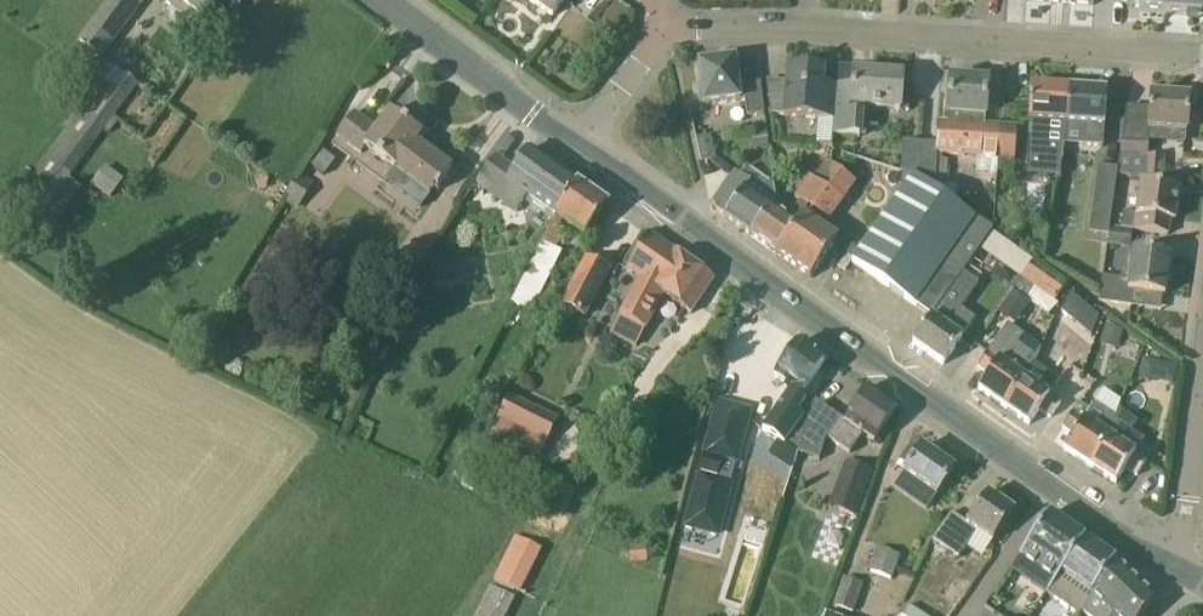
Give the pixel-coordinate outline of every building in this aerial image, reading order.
[(78,42),(101,59),(146,0),(109,0),(78,42)] [(213,0),(161,0),(171,8),(193,24),(213,0)] [(534,5),(535,4),(553,17),(565,0),(527,0),(534,5)] [(1127,8),(1164,10),(1165,0),(1128,0),(1127,8)] [(1164,10),(1202,13),(1202,0),(1165,0),(1164,10)] [(764,116),(760,84),(738,87),(734,61),(700,66),(702,86),(698,87),(700,104),(704,103),(705,106),(745,101),(747,118),(764,116)] [(48,207),(89,151),(137,86),(112,68),(23,189),(48,207)] [(902,77),(878,75),(879,70),(854,68),(852,87),(837,86),(833,136),(859,138),(861,108),(900,111),(902,77)] [(833,136),(837,86),(823,85),(824,71),(788,69),(784,117),(818,119),(816,147),(832,148),(833,136)] [(936,139),(936,144),(935,155),(977,158),(976,173),(997,174),(998,160),(1015,161),(1016,129),(984,127),(985,117),(987,83),(950,80),(948,115),(949,116),(948,124),(936,123),(936,139)] [(1067,125),(1070,88),(1031,86),(1028,122),(1030,123),(1027,174),(1060,178),(1061,146),(1066,134),(1067,125)] [(1105,126),(1107,91),(1070,88),(1067,125),(1066,134),(1086,135),(1085,147),(1102,147),(1103,136),(1104,126),(1105,126)] [(1151,94),(1149,130),(1170,131),(1170,141),(1185,142),(1186,132),(1187,132),(1189,97),(1151,94)] [(402,165),(438,192),(441,188),(440,187),(452,171),(416,144),(421,136),(391,113),(377,130),(354,113),(336,137),(350,147),(354,141),(397,172),(402,165)] [(1119,166),(1118,169),(1118,176),(1145,178),(1162,179),(1164,157),(1148,156),(1148,139),(1123,137),(1119,166)] [(702,163),(716,160),(711,138),(696,140),(702,163)] [(554,215),(577,184),(529,150),(515,169),(496,155),(482,175),(475,184),(515,214),(524,201),(553,221),(556,217),(554,215)] [(942,156),(935,155),(935,160),(934,181),(933,186),(933,189),(946,199),(947,186),(948,161),(942,161),(942,156)] [(828,191),(830,167),(825,164),(814,180),(828,191)] [(1091,220),(1112,213),(1118,176),(1118,170),(1098,166),(1091,220)] [(124,182),(104,167),(90,185),(110,200),(124,182)] [(811,279),(837,241),(816,226),(822,217),(829,222),(855,186),(830,167),(828,191),(782,258),(811,279)] [(749,235),(770,206),(744,188),(750,182),(736,172),(714,204),(717,212),(724,218),(749,235)] [(297,212),(314,184),(299,175),(282,204),(297,212)] [(931,317),(958,281),(993,232),(976,220),(946,199),(933,189),(913,175),(852,262),(914,306),(914,305),(931,317)] [(782,258),(828,191),(814,180),(809,177),(794,197),(799,201),(787,218),(770,206),(749,235),(782,258)] [(584,238),(607,206),(577,184),(554,215),(556,217),(553,221),(542,244),(541,244),(511,304),(532,312),(561,253),(556,251),(566,231),(560,227),(562,223),(584,238)] [(1179,191),(1155,188),(1139,186),(1136,214),(1123,213),(1121,230),(1144,232),(1168,235),(1170,221),(1175,221),(1179,191)] [(1109,230),(1109,236),(1107,246),(1130,248),(1132,233),(1109,230)] [(690,315),(713,281),(647,234),(627,271),(638,279),(619,317),(620,318),(613,332),(637,345),(644,330),(647,331),(664,297),(690,315)] [(854,259),(864,245),(849,235),(839,248),(854,259)] [(1007,246),(994,236),(986,246),(1000,256),(1007,246)] [(1132,307),(1134,292),(1165,296),(1170,257),(1134,252),(1130,282),(1103,278),(1099,302),(1132,307)] [(585,258),(584,259),(560,305),(562,306),(584,317),(585,318),(610,271),(585,258)] [(440,286),(464,282),(461,261),(438,264),(440,286)] [(1022,281),(1054,304),(1067,285),(1036,262),(1022,281)] [(997,318),(1017,287),(1003,278),(983,309),(997,318)] [(958,281),(931,317),(913,344),(943,365),(962,339),(961,339),(974,319),(960,309),(972,292),(958,281)] [(1064,307),(1076,318),(1087,306),(1075,296),(1064,307)] [(1106,324),(1100,344),(1117,351),(1124,330),(1106,324)] [(801,397),(825,363),(812,354),(814,351),(802,342),(800,345),(797,344),(774,375),(786,384),(784,387),(783,389),(789,393),(762,431),(798,454),(800,455),(816,403),(808,398),(806,401),(801,397)] [(1025,379),(1024,378),(1033,364),(1008,347),(999,361),(987,352),(977,368),(988,375),(978,390),(1004,408),(1025,379)] [(1149,379),(1154,360),(1143,357),(1139,377),(1149,379)] [(1050,418),(1060,403),(1025,379),(1004,408),(1029,426),(1039,411),(1050,418)] [(863,434),(874,443),(897,409),(868,388),(845,423),(816,403),(800,455),(819,461),(827,438),(848,453),(863,434)] [(510,398),(499,420),(546,444),(557,422),(510,398)] [(749,412),(734,408),(718,404),(704,458),(721,462),(736,465),(749,412)] [(1094,405),(1090,412),(1078,404),(1073,412),(1063,428),(1074,435),(1064,450),(1090,467),(1110,437),(1108,436),(1115,419),(1094,405)] [(1144,442),(1114,423),(1115,420),(1115,419),(1108,436),(1110,437),(1090,467),(1116,484),(1126,469),(1137,476),(1147,462),(1136,454),(1144,442)] [(934,496),(954,470),(922,447),(919,452),(911,446),(900,462),(908,468),(903,474),(893,488),(924,510),(934,496)] [(845,461),(828,508),(856,518),(873,472),(845,461)] [(730,486),(715,483),(699,479),(685,530),(716,538),(730,486)] [(990,543),(1014,512),(988,494),(964,528),(949,516),(932,539),(958,558),(977,533),(990,543)] [(1047,595),(1085,540),(1049,515),(1012,571),(1046,595),(1046,594),(1047,595)] [(520,594),(541,551),(514,537),(492,580),(520,594)] [(1087,598),(1115,561),(1085,540),(1047,595),(1046,594),(1046,595),(1075,615),(1087,598)] [(892,579),(900,556),(878,548),(870,571),(892,579)] [(1115,561),(1087,598),(1075,615),(1077,615),(1080,615),(1081,613),(1085,615),(1143,615),(1154,600),(1154,601),(1155,599),(1154,598),(1117,563),(1115,561)] [(844,577),(832,605),(850,613),(862,585),(844,577)] [(476,615),(506,615),(515,597),(489,586),(476,615)] [(912,605),(905,615),(929,615),(912,605)]
